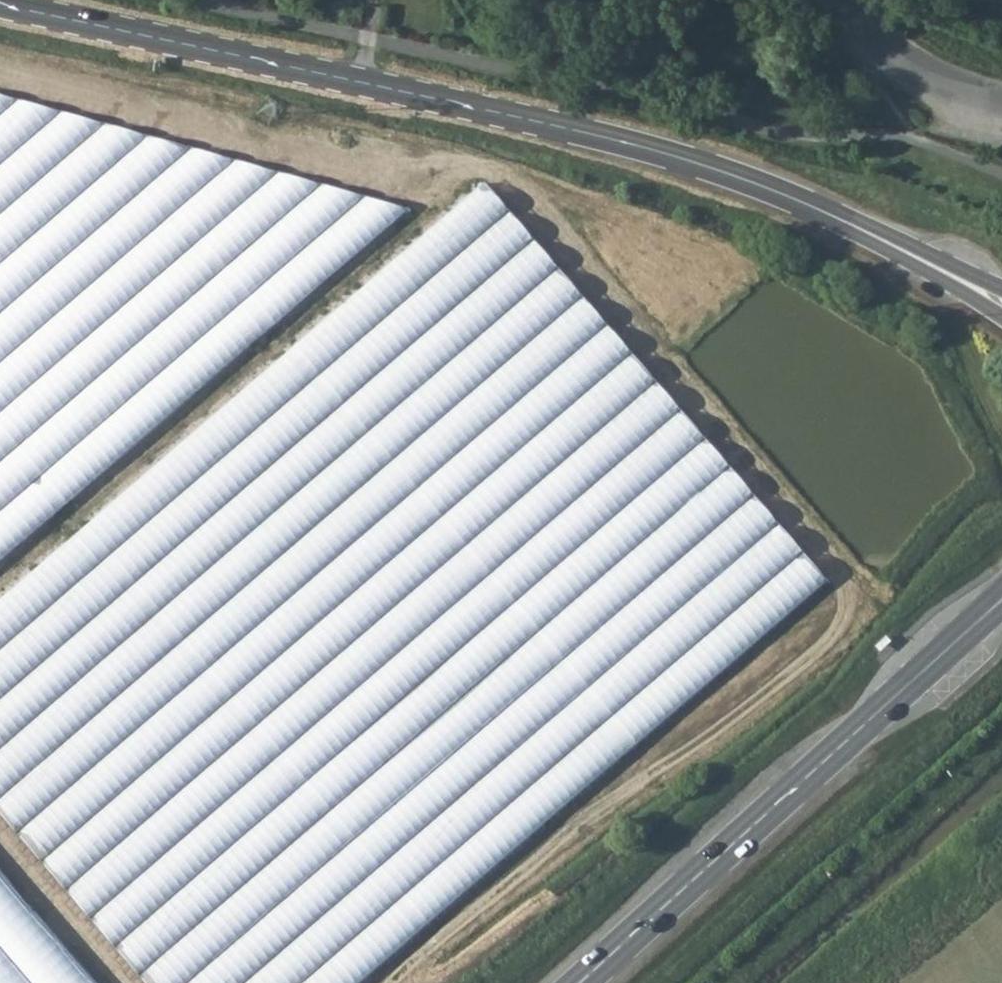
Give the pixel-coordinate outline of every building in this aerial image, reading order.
[(407,209),(0,96),(0,564),(407,209)] [(0,604),(0,818),(143,982),(361,982),(825,584),(487,188),(433,227),(0,604)] [(0,876),(0,982),(92,982),(0,876)]
